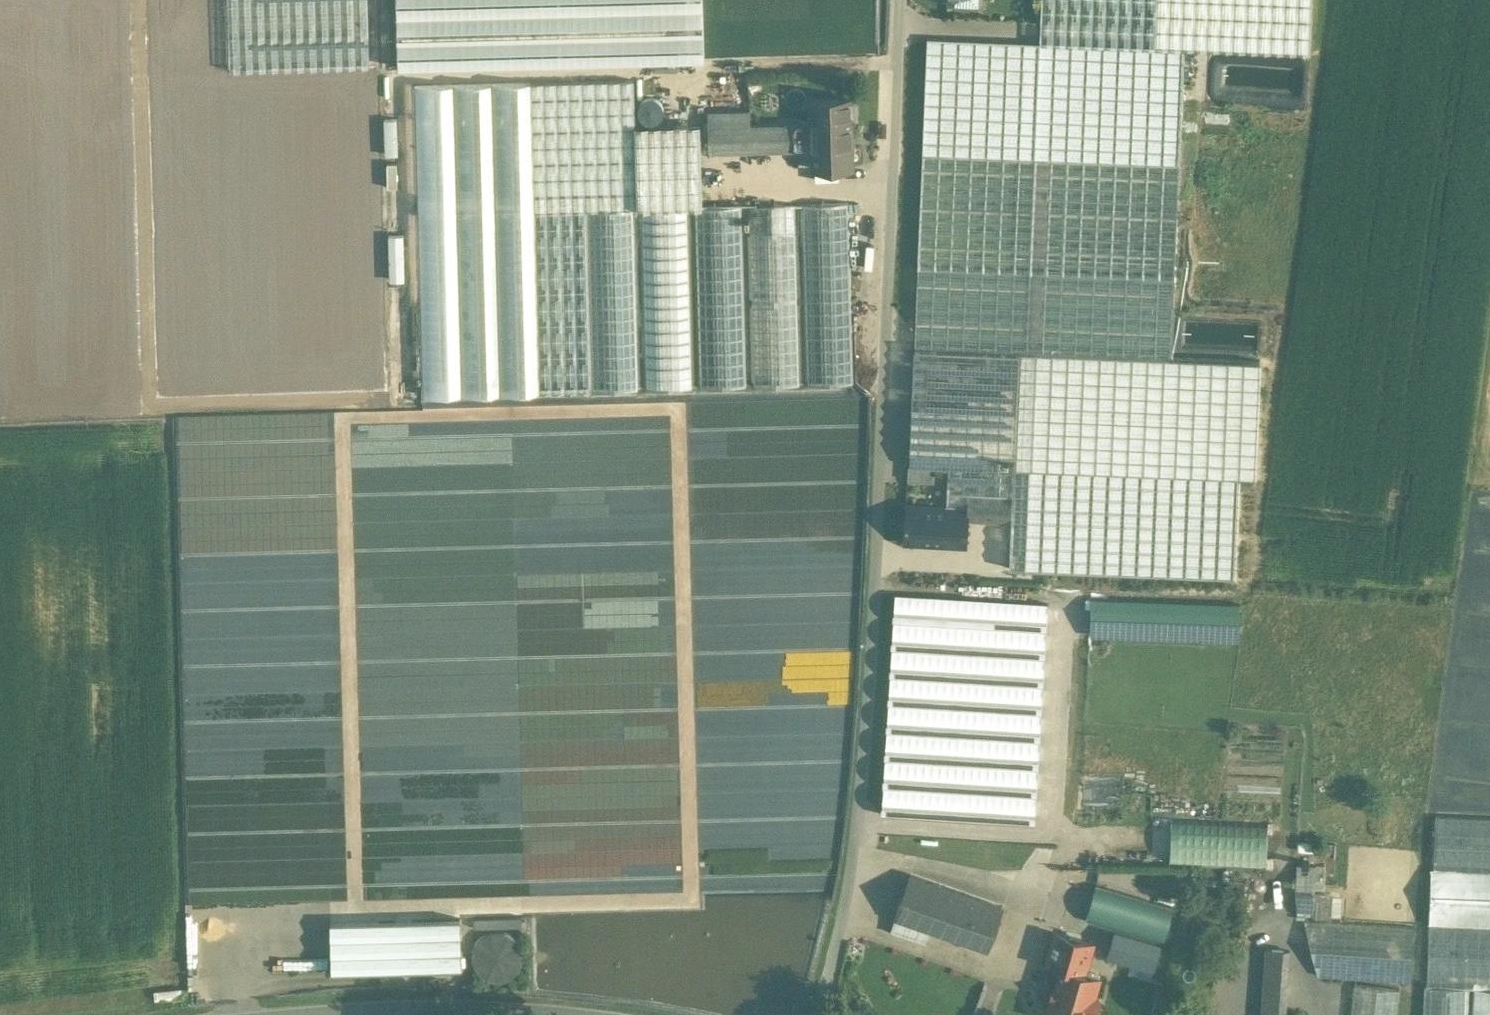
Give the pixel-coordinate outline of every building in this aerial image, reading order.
[(230,69),(370,65),(368,0),(227,0),(230,69)] [(1040,42),(1184,48),(1310,53),(1312,0),(1042,0),(1040,42)] [(924,152),(1180,163),(1184,48),(1040,42),(928,38),(924,152)] [(747,82),(748,73),(727,72),(727,82),(747,82)] [(634,79),(531,82),(534,210),(587,209),(634,208),(638,207),(635,125),(634,79)] [(531,82),(415,85),(424,395),(539,392),(534,210),(531,82)] [(730,106),(750,105),(749,88),(702,89),(702,104),(730,103),(730,106)] [(849,98),(813,99),(813,123),(814,141),(815,168),(851,167),(850,119),(859,119),(858,101),(849,101),(849,98)] [(751,124),(751,111),(708,111),(710,151),(787,149),(787,142),(814,141),(813,123),(751,124)] [(700,123),(635,125),(638,207),(641,207),(688,206),(695,206),(702,206),(700,123)] [(900,404),(912,404),(1032,409),(1027,521),(1025,561),(1162,567),(1180,163),(924,152),(915,350),(902,350),(900,404)] [(849,202),(802,203),(807,384),(854,383),(849,202)] [(795,203),(749,205),(750,231),(796,230),(795,203)] [(702,206),(695,206),(700,387),(747,386),(742,205),(702,206)] [(688,206),(641,207),(646,389),(693,387),(688,206)] [(634,208),(587,209),(592,390),(639,389),(634,208)] [(587,209),(534,210),(539,392),(592,390),(587,209)] [(796,230),(750,231),(754,386),(800,384),(796,230)] [(1032,409),(912,404),(909,465),(935,466),(949,467),(946,507),(967,508),(968,492),(1012,495),(1011,520),(1027,521),(1032,409)] [(541,420),(508,419),(507,462),(517,462),(517,458),(531,458),(531,452),(540,452),(541,420)] [(909,465),(908,479),(934,480),(935,466),(909,465)] [(1012,495),(968,492),(967,508),(968,508),(968,517),(980,518),(981,519),(1011,520),(1012,495)] [(946,507),(906,505),(904,540),(966,544),(968,517),(968,508),(967,508),(946,507)] [(1048,603),(896,593),(885,757),(878,756),(873,841),(1022,851),(1023,847),(1033,847),(1048,603)] [(1240,603),(1091,598),(1090,633),(1239,638),(1240,603)] [(830,847),(837,861),(848,698),(825,709),(836,709),(823,716),(820,715),(804,723),(813,723),(812,744),(807,746),(812,758),(803,762),(812,781),(810,808),(820,809),(817,848),(819,852),(818,865),(829,866),(830,847)] [(471,787),(475,895),(586,891),(608,885),(596,881),(592,866),(591,846),(588,835),(573,835),(570,823),(573,824),(593,818),(569,819),(565,806),(542,806),(544,802),(568,794),(555,795),(531,787),(529,794),(509,794),(509,784),(522,780),(518,769),(510,766),(503,768),(505,776),(484,777),(505,783),(502,794),(494,794),(471,787)] [(1116,790),(1076,790),(1076,825),(1116,824),(1116,790)] [(1434,816),(1432,868),(1489,870),(1489,818),(1434,816)] [(1268,822),(1172,818),(1170,862),(1266,867),(1268,822)] [(1313,863),(1294,863),(1292,888),(1294,910),(1311,912),(1313,863)] [(1429,868),(1425,984),(1468,986),(1472,986),(1489,987),(1489,870),(1432,868),(1429,868)] [(1168,881),(1154,879),(1151,899),(1176,903),(1181,870),(1170,869),(1168,881)] [(941,889),(908,877),(895,916),(928,928),(941,889)] [(1173,907),(1096,885),(1086,920),(1163,942),(1173,907)] [(998,909),(941,889),(928,928),(984,947),(998,909)] [(477,924),(507,923),(506,915),(477,916),(477,924)] [(461,916),(331,921),(332,970),(461,968),(461,916)] [(1411,927),(1302,919),(1315,975),(1407,979),(1411,927)] [(492,930),(482,934),(475,942),(472,952),(473,962),(478,972),(486,978),(497,980),(507,978),(515,972),(521,963),(522,953),(519,943),(512,935),(502,930),(492,930)] [(1093,943),(1055,932),(1046,962),(1061,967),(1062,966),(1085,972),(1093,943)] [(1289,951),(1267,949),(1264,980),(1285,982),(1289,951)] [(1062,966),(1061,967),(1056,986),(1053,986),(1050,997),(1052,998),(1047,1014),(1088,1014),(1089,1010),(1096,1012),(1100,999),(1093,997),(1099,977),(1085,972),(1062,966)] [(1285,982),(1264,980),(1263,995),(1284,997),(1285,982)] [(1353,982),(1349,1014),(1395,1014),(1398,987),(1353,982)] [(1421,984),(1420,1014),(1467,1014),(1468,986),(1425,984),(1421,984)] [(1472,986),(1471,1014),(1489,1014),(1489,987),(1472,986)] [(1263,995),(1260,1014),(1282,1014),(1284,997),(1263,995)]
